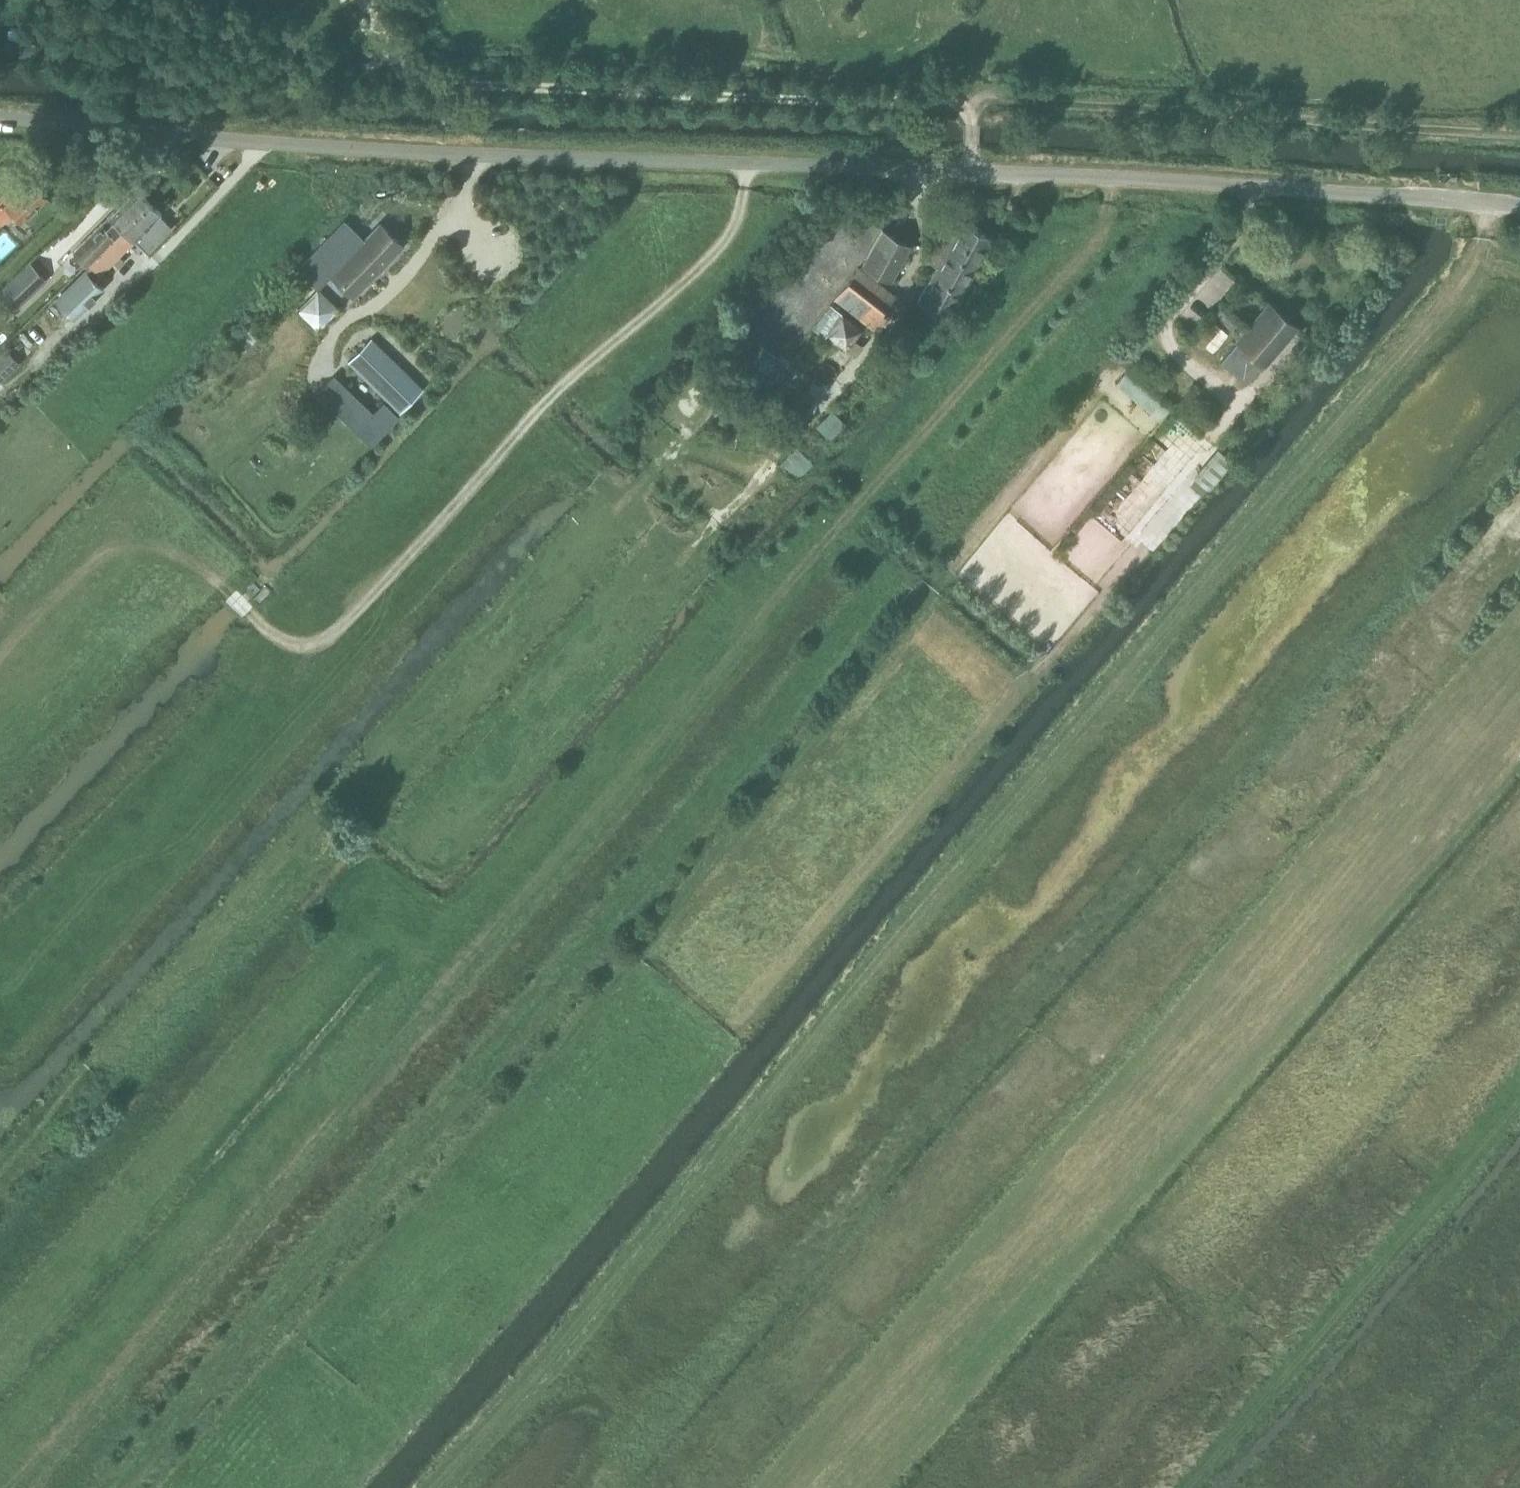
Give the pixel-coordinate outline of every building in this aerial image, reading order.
[(17,183),(0,199),(0,215),(7,208),(19,220),(46,193),(32,178),(21,187),(17,183)] [(77,252),(77,253),(78,255),(85,262),(122,225),(123,225),(150,199),(138,186),(85,238),(87,240),(78,249),(77,251),(77,252)] [(150,199),(123,225),(122,225),(135,237),(161,210),(150,199)] [(300,267),(319,285),(331,273),(353,294),(401,244),(379,223),(364,239),(345,220),(300,267)] [(962,220),(923,288),(916,300),(947,318),(993,238),(962,220)] [(122,225),(85,262),(44,302),(64,323),(108,280),(100,273),(135,237),(122,225)] [(910,245),(882,229),(863,265),(889,281),(910,245)] [(900,298),(859,266),(835,297),(876,329),(900,298)] [(26,272),(7,289),(21,304),(39,287),(26,272)] [(318,288),(297,309),(319,330),(340,309),(318,288)] [(1268,305),(1238,340),(1264,362),(1294,327),(1268,305)] [(843,311),(825,332),(846,349),(863,329),(843,311)] [(1215,321),(1200,338),(1214,350),(1228,333),(1215,321)] [(374,414),(363,402),(348,418),(374,443),(389,427),(387,425),(400,412),(401,412),(423,389),(371,339),(349,362),(388,399),(374,414)] [(0,357),(0,383),(21,363),(8,349),(0,357)] [(1173,408),(1130,371),(1118,384),(1162,422),(1173,408)] [(336,380),(324,392),(345,413),(357,401),(336,380)]
